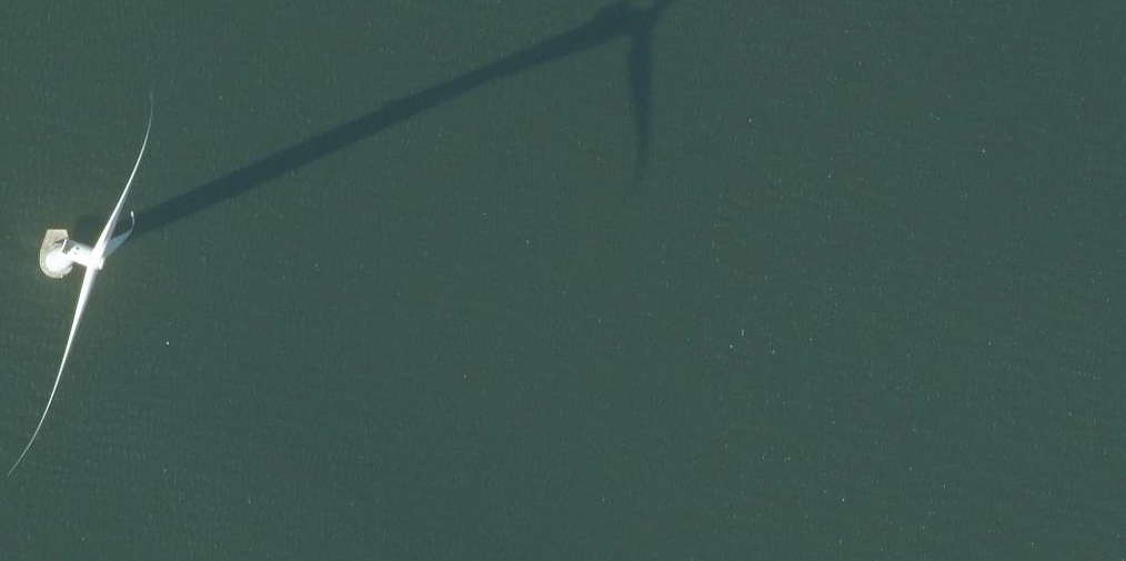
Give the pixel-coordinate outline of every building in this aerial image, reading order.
[(44,251),(42,256),(43,261),(46,265),(51,268),(57,267),(61,264),(64,260),(64,255),(62,250),(58,247),(52,246),(47,247),(44,251)]
